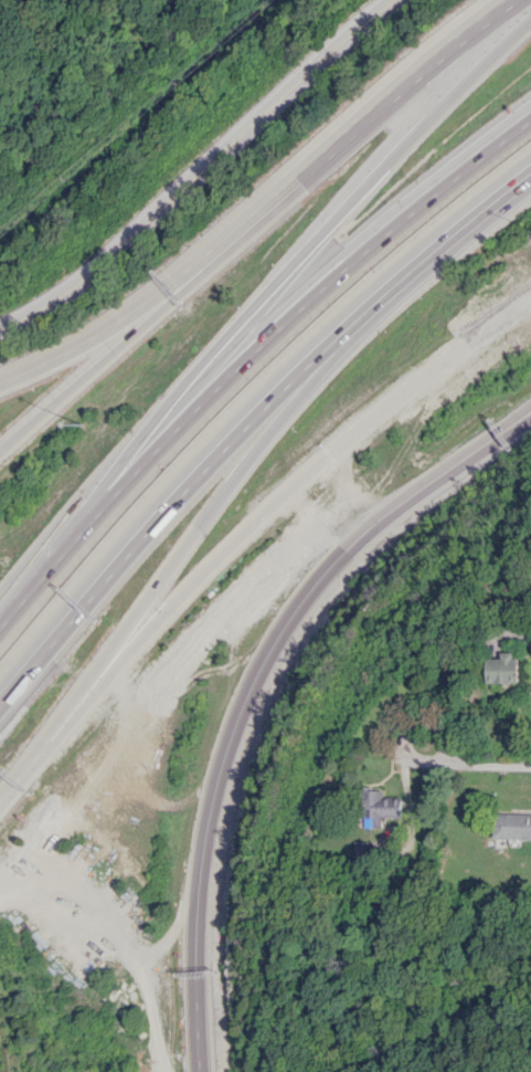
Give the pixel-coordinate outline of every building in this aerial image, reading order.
[(485,683),(516,683),(516,652),(499,652),(499,658),(485,659),(485,683)] [(401,797),(381,797),(382,789),(362,789),(361,826),(380,827),(381,817),(401,818),(401,797)] [(492,813),(491,839),(530,840),(530,814),(492,813)]
